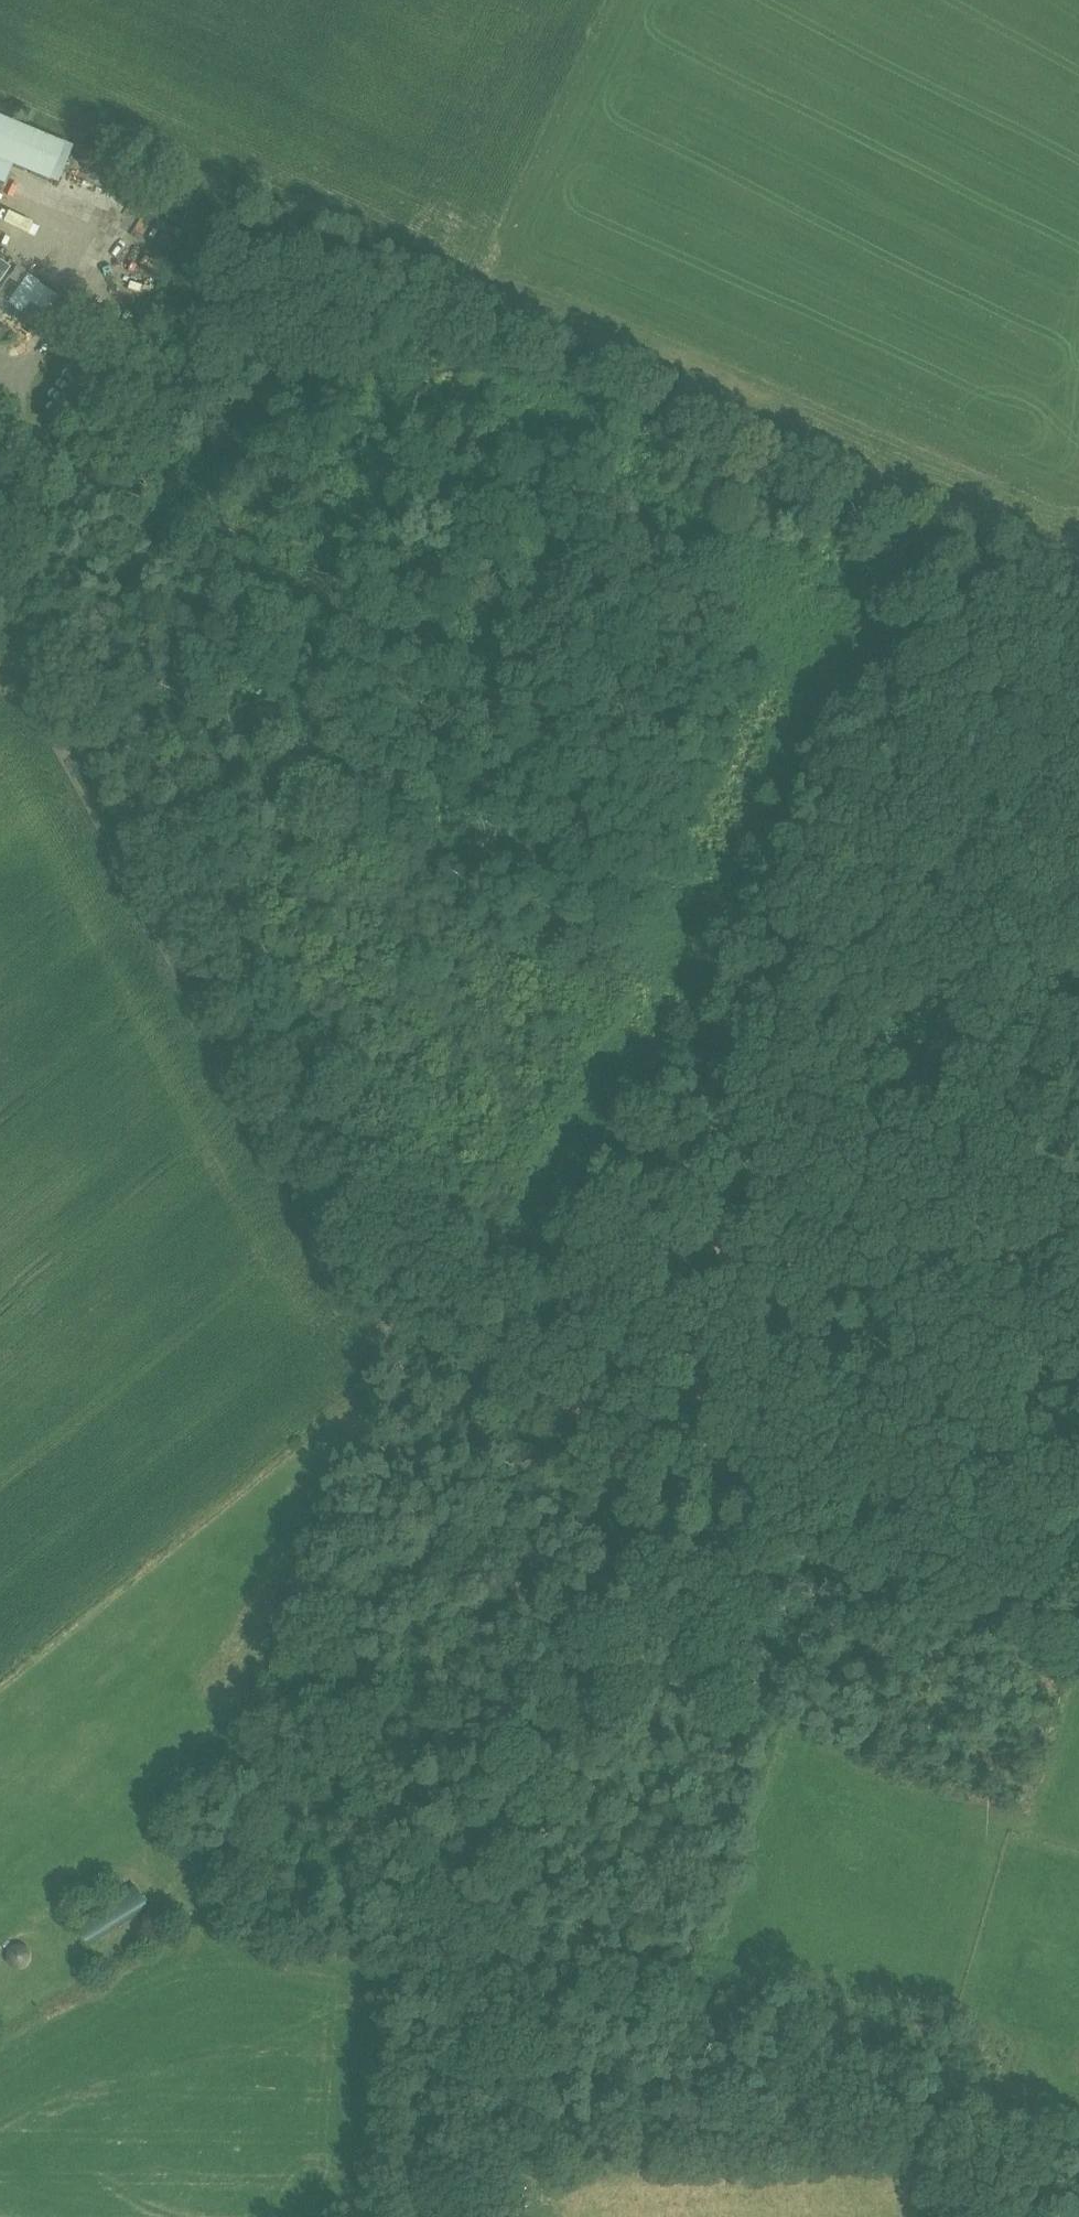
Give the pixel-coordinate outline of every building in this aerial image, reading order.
[(63,144),(0,117),(0,184),(4,186),(12,166),(48,181),(63,144)] [(19,311),(39,282),(28,274),(22,284),(9,276),(0,289),(0,298),(8,303),(19,311)] [(35,288),(15,317),(33,329),(53,300),(35,288)] [(75,1922),(90,1945),(150,1907),(136,1884),(106,1902),(75,1922)] [(17,1970),(21,1970),(24,1970),(27,1968),(30,1967),(32,1964),(33,1961),(34,1957),(33,1953),(32,1950),(29,1947),(27,1946),(24,1944),(21,1944),(17,1944),(14,1946),(11,1948),(9,1951),(8,1954),(7,1957),(8,1960),(9,1963),(11,1966),(14,1968),(17,1970)]
